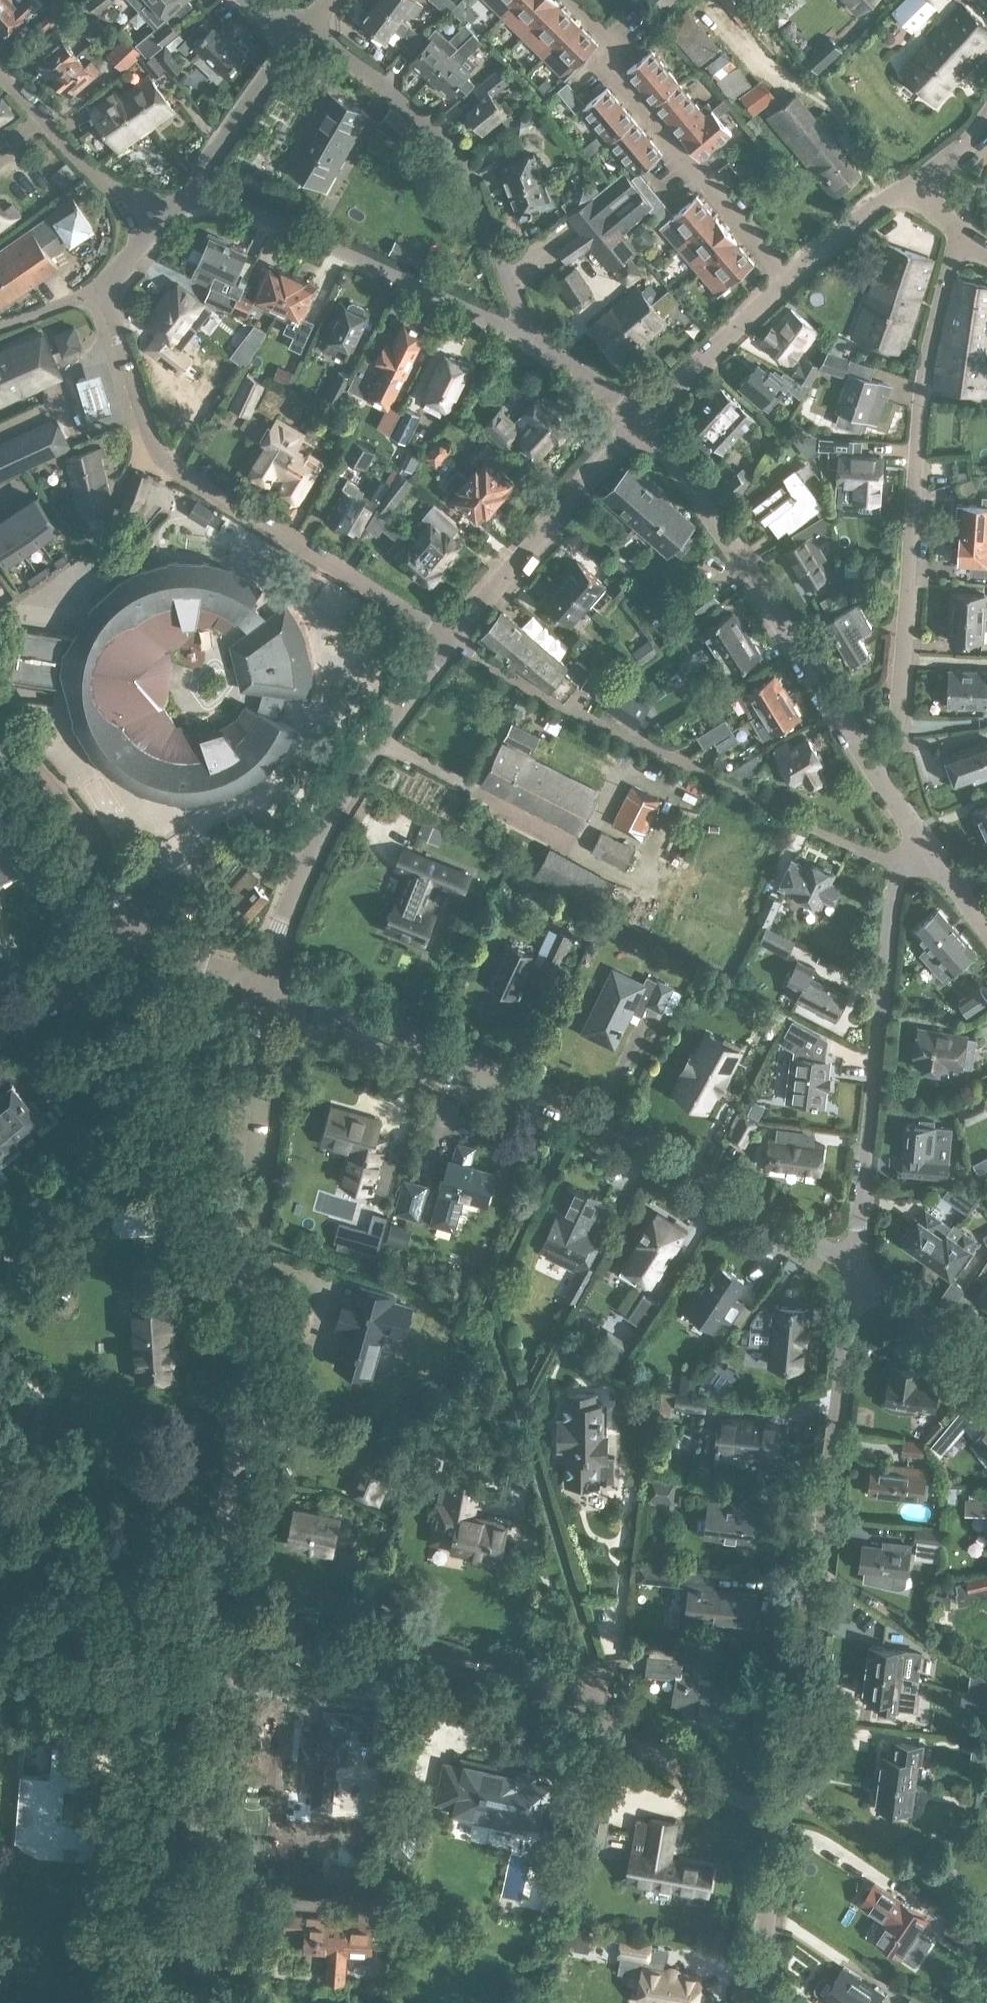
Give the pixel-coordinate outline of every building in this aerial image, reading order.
[(0,7),(0,28),(5,34),(6,35),(41,2),(39,0),(8,0),(0,7)] [(49,5),(53,11),(42,19),(48,25),(51,23),(67,11),(58,0),(55,0),(49,5)] [(113,0),(88,0),(97,12),(113,0)] [(150,0),(131,0),(139,10),(143,6),(150,0)] [(143,6),(158,23),(166,17),(167,18),(176,10),(181,15),(193,4),(189,0),(150,0),(143,6)] [(409,24),(402,19),(377,0),(371,8),(369,7),(360,17),(363,19),(361,21),(385,40),(394,29),(401,34),(409,24)] [(377,0),(402,19),(407,11),(414,17),(423,6),(416,0),(377,0)] [(447,14),(449,11),(455,4),(450,0),(427,0),(447,14)] [(502,15),(517,0),(486,0),(502,15)] [(502,15),(523,36),(557,3),(558,2),(556,0),(517,0),(502,15)] [(674,0),(647,0),(660,14),(674,0)] [(747,30),(764,15),(751,0),(722,0),(747,30)] [(777,0),(759,0),(768,11),(778,2),(777,0)] [(858,10),(869,0),(849,0),(858,10)] [(892,10),(913,30),(937,5),(932,0),(902,0),(892,10)] [(557,3),(523,36),(544,57),(578,23),(557,3)] [(935,102),(986,45),(986,26),(962,3),(900,70),(935,102)] [(107,28),(96,16),(82,28),(92,40),(107,28)] [(154,34),(163,45),(179,33),(169,21),(154,33),(154,34)] [(245,52),(249,46),(240,38),(235,42),(228,35),(225,38),(214,26),(211,29),(203,21),(179,45),(195,61),(204,52),(226,73),(246,53),(245,52)] [(51,23),(48,25),(39,33),(43,38),(30,50),(50,74),(75,52),(51,23)] [(466,23),(455,33),(463,42),(474,32),(466,23)] [(599,43),(578,23),(544,57),(565,78),(599,43)] [(409,24),(401,34),(395,41),(404,50),(419,32),(409,24)] [(423,46),(411,59),(413,61),(411,63),(421,72),(423,70),(431,77),(451,54),(463,42),(455,33),(449,38),(436,27),(421,44),(423,46)] [(154,34),(154,33),(151,29),(136,42),(149,57),(154,53),(155,53),(164,46),(163,45),(154,34)] [(451,54),(431,77),(439,84),(437,86),(447,95),(449,92),(450,94),(458,85),(467,93),(475,83),(467,76),(471,71),(470,71),(477,63),(468,55),(482,40),(474,32),(463,42),(451,54)] [(142,53),(126,36),(107,54),(123,70),(142,53)] [(805,58),(818,73),(843,50),(830,36),(805,58)] [(166,44),(164,46),(155,53),(172,75),(184,66),(166,44)] [(654,102),(679,81),(652,49),(627,70),(654,102)] [(75,52),(50,74),(71,97),(101,71),(92,60),(86,64),(75,52)] [(154,53),(149,57),(143,62),(155,77),(166,68),(154,53)] [(753,85),(739,65),(717,80),(731,101),(753,85)] [(473,91),(481,100),(466,113),(483,133),(509,110),(502,102),(498,105),(490,96),(505,84),(504,82),(510,78),(502,67),(484,80),(485,81),(473,91)] [(149,74),(121,94),(147,130),(175,110),(149,74)] [(538,85),(545,92),(552,85),(545,78),(538,85)] [(763,78),(741,95),(754,113),(777,96),(763,78)] [(574,89),(568,81),(557,90),(564,97),(574,89)] [(679,81),(654,102),(681,135),(706,114),(701,108),(679,81)] [(586,104),(582,107),(610,140),(635,120),(607,87),(586,104)] [(564,97),(569,104),(580,96),(574,89),(564,97)] [(285,167),(326,190),(370,114),(328,90),(285,167)] [(147,130),(121,94),(120,95),(114,92),(89,110),(118,150),(147,130)] [(833,198),(862,174),(832,138),(842,130),(824,109),(816,116),(797,93),(768,117),(833,198)] [(576,113),(582,107),(586,104),(580,96),(569,104),(576,113)] [(0,100),(0,124),(12,116),(1,99),(0,100)] [(706,114),(681,135),(680,135),(700,159),(732,133),(712,108),(706,114)] [(523,112),(516,120),(509,127),(517,136),(532,122),(523,112)] [(509,127),(516,120),(511,113),(503,119),(509,127)] [(763,129),(751,117),(745,122),(755,135),(763,129)] [(640,172),(663,153),(635,120),(610,140),(637,173),(640,172)] [(2,131),(0,132),(0,155),(13,147),(2,131)] [(506,190),(545,177),(535,152),(500,166),(504,178),(502,179),(506,190)] [(750,170),(744,164),(737,170),(742,176),(750,170)] [(60,166),(51,174),(64,188),(73,181),(60,166)] [(593,196),(578,207),(566,215),(580,233),(557,249),(567,263),(591,246),(616,225),(623,233),(649,209),(653,206),(624,171),(599,191),(593,196)] [(637,173),(632,178),(641,190),(649,184),(640,172),(637,173)] [(545,177),(506,190),(511,202),(514,201),(521,219),(532,215),(531,212),(555,202),(545,177)] [(593,196),(599,191),(592,180),(569,196),(570,197),(562,203),(568,212),(577,206),(578,207),(593,196)] [(649,184),(641,190),(651,202),(659,195),(649,184)] [(653,206),(649,209),(653,214),(666,203),(659,195),(651,202),(653,205),(653,206)] [(674,214),(661,224),(659,225),(680,250),(715,217),(697,195),(674,214)] [(50,212),(72,242),(93,228),(73,197),(50,212)] [(659,222),(672,211),(666,203),(653,214),(659,222)] [(0,208),(0,227),(17,216),(10,205),(2,211),(0,208)] [(659,222),(661,224),(674,214),(672,211),(659,222)] [(717,216),(715,217),(680,250),(700,273),(736,241),(737,240),(717,216)] [(30,231),(0,253),(0,303),(2,307),(57,268),(49,257),(66,245),(48,219),(30,231)] [(616,225),(591,246),(611,271),(637,251),(623,233),(616,225)] [(639,225),(634,229),(633,235),(640,243),(646,243),(651,240),(651,234),(645,226),(639,225)] [(204,249),(191,277),(211,285),(222,290),(237,297),(240,298),(241,295),(242,292),(247,281),(249,276),(243,273),(240,279),(236,277),(247,252),(226,243),(227,240),(217,236),(215,238),(208,235),(202,248),(204,249)] [(423,254),(396,240),(389,253),(417,267),(423,254)] [(736,241),(700,273),(718,295),(755,263),(736,241)] [(932,259),(885,244),(853,337),(901,353),(932,259)] [(278,310),(294,274),(270,263),(259,286),(247,281),(242,292),(241,295),(254,302),(255,300),(263,303),(278,310)] [(573,304),(591,291),(575,266),(556,279),(573,304)] [(318,285),(294,274),(278,310),(290,316),(284,331),(293,335),(289,346),(301,351),(315,321),(304,316),(318,285)] [(955,277),(943,332),(986,340),(986,284),(955,277)] [(204,303),(178,282),(172,290),(169,288),(160,301),(189,323),(204,303)] [(642,289),(652,302),(661,295),(651,283),(642,289)] [(222,290),(211,285),(205,299),(231,311),(237,297),(222,290)] [(652,302),(642,289),(638,285),(590,326),(619,360),(620,358),(627,366),(636,358),(630,350),(636,345),(622,328),(652,302)] [(681,299),(689,292),(684,285),(675,292),(681,299)] [(622,328),(636,345),(667,319),(663,315),(679,300),(669,288),(661,295),(652,302),(622,328)] [(246,319),(254,302),(241,295),(240,298),(237,297),(231,311),(231,312),(244,319),(246,320),(246,319)] [(160,301),(150,314),(152,316),(146,323),(173,345),(180,351),(197,329),(189,323),(160,301)] [(328,324),(317,346),(330,353),(332,351),(347,358),(369,315),(365,313),(366,311),(364,306),(354,301),(350,303),(348,305),(343,303),(332,326),(328,324)] [(806,349),(820,330),(790,307),(776,325),(774,324),(760,342),(791,365),(800,353),(806,349)] [(364,357),(348,387),(368,397),(367,399),(386,409),(389,410),(391,405),(428,331),(404,319),(392,343),(386,340),(375,362),(364,357)] [(64,353),(82,346),(74,326),(56,333),(64,353)] [(250,330),(236,348),(250,359),(262,339),(250,330)] [(62,377),(43,332),(0,351),(0,404),(62,377)] [(943,332),(936,362),(934,387),(986,395),(986,387),(986,340),(943,332)] [(838,334),(830,350),(831,350),(841,354),(842,354),(847,338),(838,334)] [(829,349),(820,365),(819,368),(844,376),(850,357),(829,349)] [(444,354),(424,395),(449,409),(470,366),(467,365),(467,361),(459,357),(456,359),(444,354)] [(819,368),(820,365),(806,357),(803,362),(800,360),(791,375),(808,384),(810,385),(819,368)] [(759,361),(738,385),(762,406),(784,380),(771,368),(768,371),(766,369),(767,368),(759,361)] [(294,372),(279,365),(273,378),(288,385),(294,372)] [(353,377),(339,369),(324,398),(338,406),(353,377)] [(89,415),(113,408),(102,370),(78,377),(89,415)] [(848,371),(835,410),(877,424),(885,399),(887,400),(893,386),(848,371)] [(250,416),(266,382),(247,372),(230,406),(250,416)] [(803,393),(808,384),(791,375),(788,373),(784,378),(789,383),(787,385),(792,388),(793,386),(803,393)] [(722,385),(705,403),(740,434),(756,417),(722,385)] [(522,432),(513,424),(498,410),(482,429),(502,446),(513,434),(514,434),(539,456),(554,438),(558,441),(570,428),(536,398),(524,412),(533,420),(522,432)] [(740,434),(705,403),(689,420),(723,452),(740,434)] [(389,410),(386,409),(377,426),(390,432),(402,410),(391,405),(389,410)] [(391,432),(408,441),(422,414),(405,405),(391,432)] [(363,421),(351,414),(338,435),(350,443),(363,421)] [(306,431),(316,437),(323,425),(313,419),(306,431)] [(304,435),(306,433),(295,426),(293,429),(280,420),(276,428),(269,424),(260,439),(268,443),(248,475),(257,480),(260,476),(275,484),(303,434),(304,435)] [(50,456),(67,448),(54,421),(0,445),(0,479),(50,456)] [(304,435),(303,434),(275,484),(289,493),(286,498),(296,504),(323,460),(311,452),(318,441),(306,433),(304,435)] [(832,450),(843,451),(843,437),(824,436),(820,436),(819,449),(823,449),(827,450),(832,450)] [(438,437),(432,445),(445,457),(452,449),(438,437)] [(867,456),(867,455),(855,454),(855,438),(843,437),(843,451),(832,450),(830,466),(842,467),(840,499),(879,501),(880,482),(881,483),(883,457),(867,456)] [(367,469),(377,452),(353,438),(343,456),(367,469)] [(507,489),(514,481),(499,467),(507,458),(488,441),(471,460),(478,466),(467,477),(497,503),(509,490),(507,489)] [(445,457),(432,445),(425,453),(438,465),(445,457)] [(113,511),(102,457),(106,456),(104,446),(66,456),(75,497),(70,498),(75,519),(86,516),(89,531),(106,528),(103,513),(113,511)] [(421,455),(410,449),(401,466),(413,471),(421,455)] [(668,556),(697,523),(630,464),(601,497),(668,556)] [(485,516),(497,503),(467,477),(458,468),(447,480),(453,486),(446,494),(450,498),(478,523),(484,515),(485,516)] [(395,479),(378,506),(389,515),(414,482),(409,478),(400,470),(395,479)] [(135,471),(133,475),(120,510),(135,515),(150,477),(135,471)] [(737,471),(713,491),(726,505),(749,485),(737,471)] [(765,493),(750,504),(765,524),(767,523),(771,528),(782,520),(779,516),(789,509),(792,512),(809,500),(799,487),(793,491),(783,477),(764,492),(765,493)] [(364,503),(366,500),(356,494),(360,486),(347,479),(343,486),(341,485),(324,514),(346,528),(355,534),(356,532),(360,534),(375,509),(364,503)] [(37,496),(19,509),(41,541),(59,528),(37,496)] [(188,514),(206,525),(215,510),(197,499),(188,514)] [(821,513),(813,503),(804,509),(812,520),(821,513)] [(986,534),(986,505),(957,503),(956,516),(961,516),(960,532),(986,534)] [(389,515),(378,506),(367,525),(377,533),(383,526),(391,517),(389,515)] [(19,509),(2,521),(24,552),(41,541),(19,509)] [(830,525),(827,512),(809,523),(815,534),(830,525)] [(416,538),(391,517),(383,526),(404,545),(395,555),(430,586),(444,570),(441,567),(425,553),(428,549),(416,538)] [(441,567),(463,543),(446,529),(444,531),(431,520),(416,538),(428,549),(425,553),(441,567)] [(0,522),(0,555),(6,565),(24,552),(2,521),(0,522)] [(959,560),(958,562),(975,563),(975,573),(986,574),(986,534),(960,532),(959,548),(953,547),(953,560),(959,560)] [(821,559),(808,538),(784,552),(796,572),(797,572),(806,587),(828,574),(820,560),(821,559)] [(379,558),(373,552),(367,560),(373,565),(379,558)] [(64,553),(54,560),(59,566),(69,560),(64,553)] [(621,577),(628,570),(614,556),(607,564),(621,577)] [(306,642),(307,640),(302,627),(296,616),(287,602),(266,618),(251,602),(265,585),(259,581),(256,581),(255,579),(249,576),(243,572),(237,569),(235,568),(231,566),(226,564),(212,560),(204,559),(202,560),(199,559),(179,559),(177,558),(169,559),(168,560),(162,561),(154,564),(146,566),(144,566),(137,569),(130,572),(122,577),(115,582),(115,584),(114,584),(108,589),(105,591),(103,594),(97,599),(96,600),(92,604),(90,606),(90,609),(86,615),(74,636),(19,628),(12,679),(66,687),(69,698),(74,718),(74,720),(76,728),(78,729),(81,734),(84,739),(87,744),(90,749),(90,751),(94,756),(97,760),(107,770),(112,775),(115,775),(121,780),(127,783),(134,787),(135,789),(142,792),(144,791),(150,793),(156,795),(161,796),(167,797),(168,799),(178,800),(200,800),(202,798),(207,797),(220,795),(225,793),(227,794),(235,791),(235,789),(240,787),(246,784),(251,781),(256,778),(258,778),(265,772),(269,769),(277,760),(282,756),(282,754),(286,748),(291,740),(294,734),(296,733),(299,727),(279,718),(285,697),(311,701),(313,685),(313,671),(312,665),(311,658),(310,657),(309,650),(306,642)] [(577,559),(560,580),(589,606),(607,585),(577,559)] [(47,565),(37,571),(42,578),(52,571),(47,565)] [(37,571),(27,578),(32,585),(42,578),(37,571)] [(862,592),(863,574),(842,573),(840,590),(862,592)] [(589,606),(560,580),(542,600),(572,626),(589,606)] [(617,580),(609,589),(620,598),(628,589),(617,580)] [(720,600),(709,584),(689,599),(700,614),(720,600)] [(839,599),(834,591),(826,596),(827,596),(820,600),(825,607),(831,603),(831,604),(839,599)] [(949,615),(986,617),(986,605),(986,593),(951,591),(949,615)] [(637,613),(645,603),(639,598),(630,607),(637,613)] [(858,602),(826,621),(852,663),(869,653),(859,635),(872,627),(858,602)] [(550,689),(564,700),(579,683),(565,670),(569,667),(503,610),(479,638),(514,668),(517,670),(548,691),(550,689)] [(686,671),(748,633),(734,610),(701,631),(712,649),(706,652),(702,646),(690,654),(691,655),(680,662),(686,671)] [(948,639),(984,642),(985,629),(986,629),(986,617),(949,615),(948,639)] [(567,637),(578,647),(586,638),(575,628),(567,637)] [(762,655),(748,633),(686,671),(692,680),(697,677),(699,679),(722,665),(729,676),(762,655)] [(586,638),(578,647),(576,650),(585,659),(596,647),(586,638)] [(633,651),(643,664),(660,652),(650,639),(633,651)] [(949,668),(948,705),(982,707),(983,669),(949,668)] [(592,669),(580,686),(603,701),(614,685),(592,669)] [(789,695),(776,673),(738,696),(747,710),(750,708),(755,715),(789,695)] [(626,721),(641,698),(621,685),(606,707),(626,721)] [(531,700),(520,694),(514,705),(525,710),(531,700)] [(789,695),(755,715),(754,715),(759,724),(763,721),(771,735),(802,716),(789,695)] [(641,698),(626,721),(635,727),(651,705),(641,698)] [(558,732),(565,718),(544,707),(537,721),(558,732)] [(714,740),(732,729),(725,718),(697,736),(704,747),(714,740)] [(531,751),(532,752),(540,735),(513,721),(504,738),(509,740),(531,751)] [(732,729),(714,740),(721,751),(738,740),(732,729)] [(773,750),(794,785),(804,779),(809,788),(827,777),(821,768),(826,766),(822,760),(823,759),(819,754),(818,753),(808,736),(791,747),(786,739),(774,747),(775,749),(773,750)] [(949,780),(954,781),(955,785),(975,778),(976,782),(986,778),(986,738),(944,753),(946,757),(943,761),(949,780)] [(531,751),(509,740),(507,743),(503,741),(481,783),(579,833),(601,791),(529,755),(531,751)] [(622,750),(610,744),(604,755),(616,762),(622,750)] [(723,769),(727,760),(717,755),(713,764),(723,769)] [(659,804),(629,789),(615,818),(645,833),(659,804)] [(986,827),(986,804),(972,811),(974,816),(973,817),(976,823),(978,824),(980,830),(986,827)] [(217,842),(235,831),(225,816),(207,827),(217,842)] [(423,820),(418,831),(430,836),(434,825),(423,820)] [(602,829),(591,850),(626,868),(636,847),(602,829)] [(17,861),(21,867),(22,866),(8,838),(0,838),(0,872),(17,861)] [(599,911),(616,881),(551,846),(543,859),(536,854),(528,869),(535,873),(535,874),(599,911)] [(403,847),(395,868),(409,873),(399,899),(397,898),(385,928),(424,944),(436,913),(424,909),(434,883),(463,894),(471,874),(403,847)] [(779,887),(820,907),(824,899),(833,903),(842,885),(833,881),(836,873),(832,871),(831,868),(825,866),(822,867),(806,859),(805,863),(793,858),(779,887)] [(220,882),(232,869),(224,861),(206,880),(205,879),(196,889),(194,888),(186,896),(179,904),(182,907),(190,899),(191,900),(192,901),(196,897),(200,893),(204,896),(212,888),(213,889),(220,882)] [(246,872),(230,890),(257,913),(269,899),(251,884),(255,879),(246,872)] [(257,913),(230,890),(214,908),(223,916),(227,910),(245,926),(257,913)] [(756,918),(770,925),(781,900),(768,893),(756,918)] [(191,900),(183,909),(191,916),(203,903),(196,897),(192,901),(191,900)] [(946,975),(951,974),(976,952),(938,908),(907,937),(917,948),(923,943),(938,959),(937,964),(946,975)] [(613,929),(601,923),(593,938),(605,944),(613,929)] [(796,940),(767,925),(759,942),(788,956),(796,940)] [(536,956),(537,955),(507,941),(487,983),(495,987),(494,989),(508,996),(509,993),(517,997),(534,961),(540,964),(540,966),(554,973),(572,936),(558,929),(543,960),(536,956)] [(795,999),(836,1020),(849,995),(811,975),(815,967),(798,958),(787,979),(802,986),(795,999)] [(613,967),(581,1032),(615,1049),(633,1011),(642,1016),(648,1004),(662,1011),(674,986),(658,978),(657,980),(647,975),(644,982),(613,967)] [(986,1004),(986,996),(980,985),(958,1000),(968,1016),(986,1004)] [(765,1014),(758,1030),(771,1037),(778,1024),(780,1026),(787,1013),(775,1007),(771,1017),(765,1014)] [(791,1055),(785,1101),(825,1106),(831,1060),(809,1057),(810,1052),(818,1038),(793,1024),(784,1040),(797,1047),(796,1055),(791,1055)] [(963,1066),(972,1067),(977,1038),(918,1029),(914,1058),(917,1059),(917,1063),(923,1064),(925,1069),(937,1070),(940,1067),(947,1068),(947,1064),(963,1066)] [(694,1079),(685,1074),(674,1094),(704,1111),(737,1052),(707,1036),(693,1060),(702,1065),(694,1079)] [(17,1144),(12,1138),(38,1117),(12,1085),(0,1095),(0,1158),(17,1144)] [(986,1114),(986,1101),(984,1095),(957,1107),(965,1124),(986,1114)] [(759,1117),(765,1105),(754,1100),(748,1113),(759,1117)] [(378,1122),(332,1109),(322,1141),(351,1150),(344,1175),(361,1180),(378,1122)] [(729,1138),(745,1146),(758,1124),(741,1114),(729,1138)] [(903,1128),(902,1131),(901,1135),(903,1138),(905,1141),(904,1151),(908,1151),(907,1158),(903,1158),(902,1173),(947,1177),(949,1162),(936,1161),(938,1142),(934,1141),(935,1126),(906,1123),(906,1125),(903,1128)] [(765,1167),(822,1175),(826,1142),(814,1140),(816,1131),(777,1126),(776,1136),(769,1136),(765,1167)] [(452,1162),(449,1161),(431,1224),(452,1230),(462,1195),(485,1202),(493,1173),(467,1166),(472,1149),(457,1145),(452,1162)] [(972,1177),(969,1166),(957,1169),(960,1181),(972,1177)] [(428,1186),(402,1178),(392,1211),(419,1219),(428,1186)] [(556,1215),(540,1250),(546,1253),(545,1256),(573,1269),(575,1266),(580,1269),(596,1233),(590,1231),(596,1219),(595,1219),(604,1199),(569,1183),(561,1201),(564,1202),(557,1215),(556,1215)] [(967,1213),(979,1202),(964,1186),(948,1187),(943,1195),(967,1213)] [(512,1187),(507,1199),(512,1202),(517,1190),(512,1187)] [(935,1228),(941,1219),(926,1207),(919,1217),(902,1242),(927,1259),(944,1234),(935,1228)] [(622,1266),(652,1286),(689,1229),(657,1209),(634,1245),(635,1245),(622,1266)] [(386,1241),(407,1247),(413,1228),(392,1222),(386,1241)] [(370,1230),(344,1223),(340,1240),(366,1246),(370,1230)] [(946,1230),(944,1234),(927,1259),(937,1266),(935,1268),(948,1277),(952,1271),(957,1275),(974,1251),(970,1247),(976,1239),(954,1224),(949,1231),(946,1230)] [(977,1276),(986,1281),(976,1297),(986,1304),(986,1260),(977,1276)] [(736,1296),(747,1280),(720,1262),(702,1289),(694,1284),(680,1306),(714,1329),(723,1316),(732,1321),(744,1301),(736,1296)] [(564,1298),(576,1305),(595,1270),(583,1264),(564,1298)] [(973,1274),(965,1268),(960,1277),(967,1282),(973,1274)] [(373,1377),(386,1332),(405,1337),(415,1305),(396,1300),(397,1294),(358,1283),(354,1298),(344,1295),(335,1327),(344,1330),(334,1366),(373,1377)] [(139,1380),(178,1378),(177,1362),(186,1361),(184,1346),(176,1346),(175,1334),(179,1333),(178,1299),(164,1299),(163,1290),(154,1290),(155,1300),(134,1301),(139,1380)] [(660,1304),(643,1293),(628,1317),(644,1328),(660,1304)] [(799,1363),(805,1306),(769,1304),(769,1307),(764,1307),(755,1315),(755,1324),(769,1325),(767,1360),(799,1363)] [(742,1342),(751,1343),(752,1328),(744,1327),(742,1342)] [(622,1360),(632,1344),(608,1328),(598,1344),(622,1360)] [(555,1350),(580,1364),(587,1350),(562,1336),(555,1350)] [(720,1397),(736,1375),(716,1361),(699,1384),(698,1393),(720,1397)] [(953,1379),(969,1390),(978,1379),(961,1367),(953,1379)] [(889,1377),(888,1377),(884,1403),(914,1407),(915,1402),(934,1405),(937,1385),(919,1382),(920,1374),(890,1369),(889,1377)] [(683,1370),(680,1393),(696,1395),(699,1372),(683,1370)] [(530,1384),(526,1371),(516,1374),(520,1387),(530,1384)] [(810,1387),(811,1376),(799,1374),(798,1385),(810,1387)] [(676,1401),(678,1393),(662,1390),(661,1399),(676,1401)] [(561,1416),(557,1416),(557,1450),(559,1450),(559,1460),(565,1460),(565,1484),(600,1484),(600,1459),(609,1459),(609,1431),(605,1431),(605,1400),(599,1400),(599,1391),(565,1391),(565,1400),(561,1400),(561,1416)] [(678,1393),(676,1401),(676,1407),(705,1410),(706,1396),(678,1393)] [(964,1413),(948,1432),(961,1442),(970,1431),(974,1436),(970,1439),(986,1460),(986,1416),(984,1413),(974,1421),(964,1413)] [(714,1459),(740,1462),(741,1453),(777,1458),(782,1422),(720,1415),(714,1459)] [(924,1435),(931,1442),(946,1426),(939,1419),(924,1435)] [(402,1420),(398,1435),(410,1438),(413,1423),(402,1420)] [(941,1454),(954,1440),(943,1430),(931,1443),(941,1454)] [(925,1442),(902,1439),(901,1453),(923,1456),(925,1442)] [(368,1442),(361,1457),(368,1460),(357,1484),(363,1486),(358,1497),(376,1505),(382,1492),(388,1495),(404,1459),(392,1454),(392,1453),(368,1442)] [(415,1452),(411,1461),(418,1464),(422,1454),(415,1452)] [(451,1483),(450,1483),(442,1527),(455,1529),(451,1547),(468,1550),(467,1557),(497,1563),(505,1524),(473,1518),(482,1470),(455,1465),(451,1483)] [(432,1491),(439,1474),(423,1466),(416,1483),(432,1491)] [(898,1471),(871,1468),(868,1492),(921,1498),(924,1470),(898,1467),(898,1471)] [(674,1502),(676,1478),(652,1476),(650,1499),(674,1502)] [(949,1485),(948,1502),(957,1503),(957,1486),(949,1485)] [(708,1498),(706,1517),(698,1516),(696,1531),(704,1532),(704,1536),(737,1539),(736,1545),(756,1547),(758,1525),(769,1527),(771,1506),(755,1504),(755,1502),(728,1499),(728,1501),(708,1498)] [(966,1498),(965,1512),(986,1513),(986,1540),(986,1498),(966,1498)] [(332,1551),(338,1519),(296,1510),(295,1519),(290,1520),(287,1525),(287,1531),(292,1533),(290,1542),(332,1551)] [(914,1542),(941,1545),(943,1528),(916,1524),(914,1542)] [(906,1574),(909,1546),(887,1544),(887,1548),(862,1545),(860,1569),(880,1571),(879,1577),(881,1581),(884,1583),(888,1584),(892,1582),(895,1579),(896,1573),(906,1574)] [(355,1571),(358,1553),(339,1550),(336,1568),(355,1571)] [(682,1567),(653,1564),(651,1579),(680,1582),(682,1567)] [(946,1582),(948,1592),(956,1590),(954,1581),(946,1582)] [(969,1591),(967,1581),(956,1583),(958,1592),(956,1593),(959,1604),(969,1603),(968,1602),(986,1599),(986,1598),(986,1588),(969,1591)] [(685,1620),(755,1626),(759,1592),(689,1585),(685,1620)] [(935,1606),(950,1609),(952,1596),(937,1594),(935,1606)] [(862,1669),(909,1676),(919,1677),(921,1661),(905,1659),(907,1649),(869,1644),(867,1655),(864,1657),(862,1669)] [(682,1671),(683,1659),(648,1655),(645,1674),(676,1678),(672,1703),(684,1705),(682,1714),(740,1724),(744,1696),(725,1693),(727,1679),(682,1671)] [(909,1676),(862,1669),(861,1680),(865,1681),(863,1695),(867,1695),(867,1700),(877,1701),(876,1708),(899,1711),(899,1708),(918,1711),(920,1692),(918,1692),(920,1679),(909,1676)] [(954,1698),(968,1700),(969,1691),(955,1689),(954,1698)] [(976,1690),(974,1708),(986,1710),(986,1692),(976,1690)] [(954,1698),(953,1706),(967,1708),(968,1700),(954,1698)] [(322,1731),(302,1729),(299,1761),(314,1762),(310,1806),(332,1808),(340,1726),(359,1728),(359,1733),(372,1734),(374,1717),(322,1711),(321,1725),(323,1726),(322,1731)] [(971,1715),(969,1734),(986,1736),(986,1717),(971,1715)] [(875,1782),(916,1787),(919,1763),(921,1763),(924,1744),(892,1740),(890,1755),(882,1754),(881,1765),(877,1767),(875,1782)] [(973,1742),(971,1762),(985,1763),(986,1744),(973,1742)] [(127,1849),(129,1822),(61,1817),(63,1790),(79,1791),(82,1748),(53,1746),(50,1790),(37,1789),(38,1777),(20,1776),(15,1840),(127,1849)] [(759,1760),(750,1766),(751,1774),(758,1778),(766,1772),(766,1764),(759,1760)] [(445,1762),(436,1802),(456,1806),(455,1810),(512,1823),(511,1827),(526,1831),(527,1824),(543,1827),(552,1784),(522,1777),(523,1775),(466,1762),(465,1766),(445,1762)] [(916,1787),(875,1782),(874,1791),(877,1791),(877,1805),(880,1806),(879,1811),(894,1813),(894,1808),(912,1812),(916,1787)] [(605,1845),(610,1818),(590,1815),(586,1842),(605,1845)] [(643,1852),(631,1850),(626,1880),(706,1894),(711,1868),(667,1860),(674,1823),(649,1819),(643,1852)] [(348,1883),(348,1881),(350,1866),(330,1864),(328,1880),(348,1883)] [(861,1894),(862,1898),(859,1904),(885,1921),(873,1939),(902,1958),(903,1957),(914,1964),(917,1963),(933,1940),(932,1937),(921,1929),(929,1918),(874,1880),(871,1885),(866,1886),(861,1894)] [(553,1881),(550,1897),(561,1899),(564,1883),(553,1881)] [(372,1922),(374,1898),(355,1897),(353,1920),(286,1915),(285,1930),(306,1932),(305,1950),(328,1952),(325,1979),(343,1981),(345,1956),(370,1957),(371,1941),(372,1928),(372,1922)] [(971,1937),(949,1923),(941,1936),(963,1949),(971,1937)] [(566,1947),(589,1951),(592,1933),(569,1929),(566,1947)] [(650,1942),(622,1936),(619,1953),(623,1953),(646,1957),(646,1956),(647,1956),(650,1945),(650,1942)] [(700,1976),(662,1968),(663,1959),(647,1956),(646,1956),(646,1957),(644,1965),(643,1965),(636,2002),(695,2002),(700,1976)] [(814,1987),(815,1991),(822,1996),(821,1998),(829,2002),(879,2002),(885,1993),(874,1986),(872,1989),(860,1980),(862,1977),(843,1965),(834,1979),(827,1974),(822,1975),(814,1987)] [(907,2002),(930,2002),(914,1992),(907,2002)]
